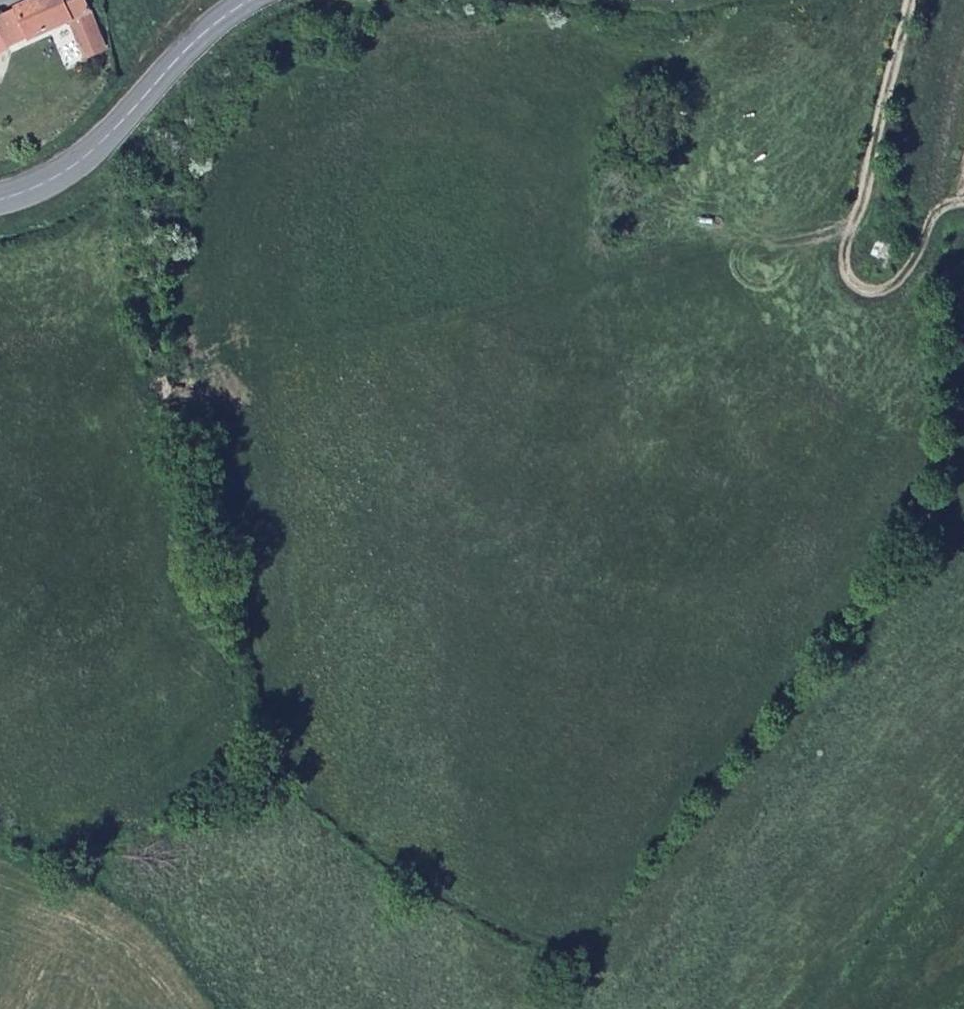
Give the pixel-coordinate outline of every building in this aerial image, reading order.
[(88,0),(33,0),(0,14),(0,24),(12,50),(72,23),(79,42),(101,33),(88,0)] [(108,51),(101,33),(79,42),(86,61),(108,51)]
